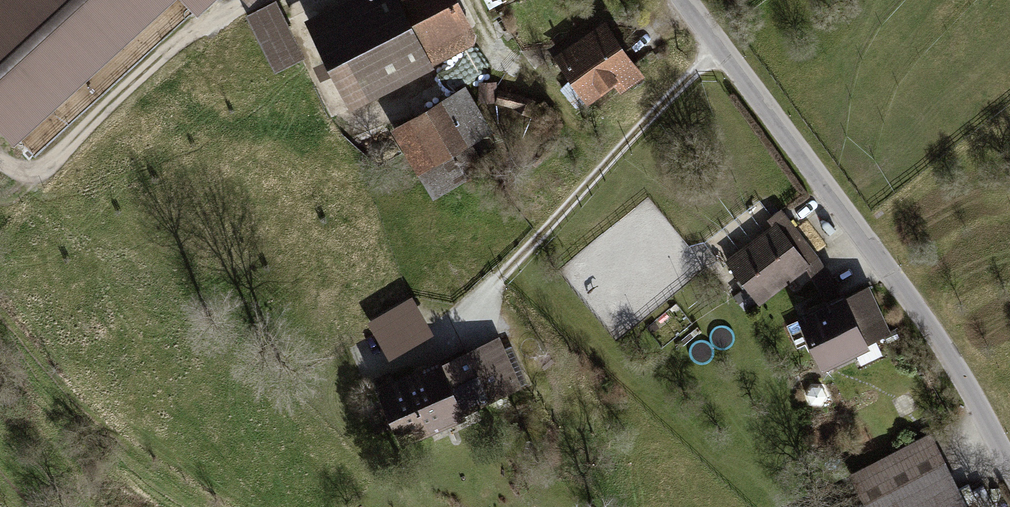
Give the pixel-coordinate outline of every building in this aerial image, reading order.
[(12,145),(171,0),(0,0),(0,132),(12,145)] [(214,0),(182,0),(196,16),(214,0)] [(276,0),(270,0),(244,14),(274,71),(305,55),(276,0)] [(303,18),(349,109),(434,66),(433,64),(474,44),(476,34),(459,0),(339,0),(303,18)] [(645,76),(605,20),(553,57),(587,105),(614,86),(620,94),(645,76)] [(478,81),(478,102),(495,102),(496,97),(496,81),(478,81)] [(464,85),(390,129),(432,200),(487,168),(472,143),(492,131),(464,85)] [(536,101),(521,94),(499,88),(496,97),(495,102),(514,108),(513,110),(530,117),(536,101)] [(548,104),(539,110),(554,130),(563,124),(548,104)] [(811,265),(806,269),(825,301),(840,294),(819,256),(782,208),(767,219),(771,225),(776,221),(811,265)] [(776,221),(771,225),(725,260),(745,286),(733,295),(745,311),(757,303),(759,305),(806,269),(811,265),(776,221)] [(844,292),(840,294),(825,301),(796,315),(824,371),(870,348),(868,344),(892,332),(869,285),(847,296),(844,292)] [(412,299),(367,324),(389,363),(434,338),(412,299)] [(439,359),(374,388),(401,447),(466,418),(464,414),(522,388),(499,337),(441,363),(439,359)] [(931,432),(849,474),(865,503),(857,506),(969,506),(931,432)]
